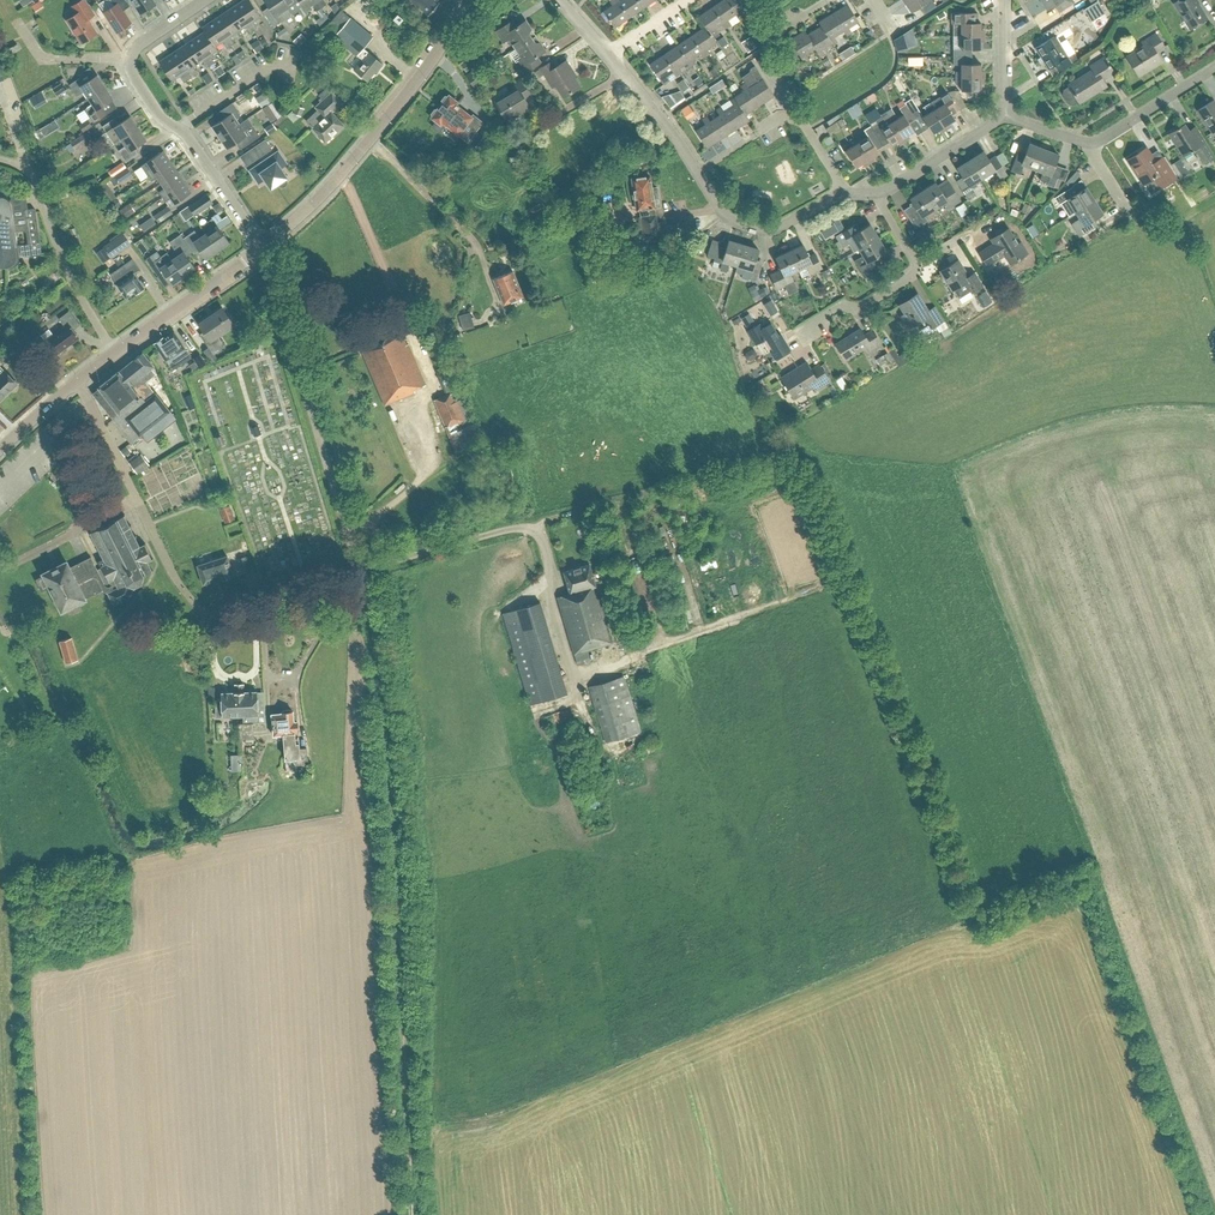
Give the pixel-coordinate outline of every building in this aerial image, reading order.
[(67,20),(82,42),(96,33),(87,19),(94,14),(85,0),(82,0),(73,6),(77,13),(67,20)] [(103,12),(116,32),(131,22),(120,5),(126,1),(125,0),(111,0),(114,5),(103,12)] [(140,14),(156,4),(153,0),(131,0),(140,14)] [(236,4),(253,30),(257,28),(253,21),(261,16),(250,0),(242,0),(236,4)] [(271,10),(265,15),(273,27),(292,14),(282,0),(264,0),(271,10)] [(292,14),(298,10),(302,16),(308,12),(305,8),(300,0),(282,0),(292,14)] [(305,8),(312,3),(317,10),(322,7),(317,0),(300,0),(305,8)] [(429,13),(439,0),(413,0),(429,13)] [(628,18),(631,16),(620,0),(611,0),(613,4),(604,11),(614,27),(628,18)] [(640,0),(620,0),(631,16),(645,7),(640,0)] [(711,8),(722,24),(724,28),(731,24),(728,20),(736,15),(726,0),(722,0),(711,8)] [(736,15),(739,19),(745,14),(742,10),(752,3),(750,0),(726,0),(736,15)] [(911,13),(920,8),(923,14),(936,6),(932,0),(904,0),(911,13)] [(1072,0),(1040,0),(1046,9),(1053,4),(1058,12),(1074,2),(1072,0)] [(1091,22),(1105,13),(1097,0),(1096,0),(1083,8),(1091,22)] [(1174,3),(1190,29),(1207,19),(1195,0),(1178,0),(1174,3)] [(236,4),(225,12),(237,31),(245,26),(250,33),(253,30),(236,4)] [(847,4),(833,13),(844,31),(847,36),(852,33),(848,28),(858,22),(847,4)] [(699,16),(705,26),(716,42),(717,42),(713,36),(718,32),(716,28),(722,24),(711,8),(699,16)] [(769,25),(763,11),(756,15),(762,28),(769,25)] [(944,11),(936,15),(939,20),(946,15),(944,11)] [(225,12),(213,19),(231,45),(234,43),(230,36),(237,31),(225,12)] [(818,22),(821,26),(832,44),(833,45),(837,42),(834,37),(844,31),(833,13),(818,22)] [(953,24),(953,36),(984,36),(984,32),(982,32),(980,30),(980,23),(977,23),(977,13),(951,13),(951,24),(953,24)] [(373,35),(351,16),(334,36),(357,55),(357,54),(363,59),(355,69),(367,79),(377,67),(378,68),(383,63),(364,47),(373,35)] [(213,19),(202,27),(217,50),(218,50),(215,46),(222,41),(227,48),(231,45),(213,19)] [(509,38),(515,48),(536,35),(526,20),(513,28),(509,22),(496,31),(503,42),(509,38)] [(299,23),(286,27),(289,37),(302,34),(299,23)] [(716,42),(705,26),(689,37),(701,53),(703,57),(710,52),(707,48),(716,42)] [(821,26),(807,35),(806,35),(815,49),(821,58),(826,55),(822,50),(832,44),(821,26)] [(204,31),(193,38),(211,65),(214,62),(210,55),(217,50),(202,27),(204,31)] [(912,27),(897,37),(898,42),(914,37),(912,27)] [(807,35),(804,31),(789,40),(804,63),(809,60),(805,55),(815,49),(806,35),(807,35)] [(1127,56),(1138,75),(1161,61),(1155,52),(1163,47),(1155,33),(1142,42),(1144,46),(1127,56)] [(545,50),(536,35),(515,48),(522,58),(516,62),(524,73),(537,64),(533,58),(545,50)] [(282,36),(281,43),(303,46),(304,39),(282,36)] [(724,36),(717,40),(721,47),(728,42),(724,36)] [(741,43),(747,52),(757,46),(750,36),(741,43)] [(953,57),(954,57),(961,57),(972,57),(972,49),(980,49),(980,43),(982,40),(984,40),(984,36),(953,36),(953,49),(953,57)] [(1035,48),(1048,69),(1050,68),(1054,74),(1071,63),(1077,59),(1074,52),(1068,56),(1056,37),(1054,36),(1035,48)] [(264,47),(269,43),(264,37),(259,41),(264,47)] [(689,37),(676,46),(687,62),(690,66),(696,62),(693,58),(701,53),(689,37)] [(914,37),(898,42),(900,48),(916,44),(914,37)] [(193,38),(182,46),(195,65),(202,60),(207,67),(211,65),(193,38)] [(258,39),(250,44),(256,53),(263,47),(258,39)] [(20,49),(17,44),(9,48),(12,53),(20,49)] [(182,46),(170,54),(188,80),(191,77),(187,70),(195,65),(182,46)] [(662,55),(673,72),(676,76),(682,71),(679,67),(687,62),(676,46),(662,55)] [(321,57),(314,48),(308,52),(315,61),(321,57)] [(766,54),(776,68),(785,61),(775,48),(766,54)] [(801,60),(793,48),(786,52),(794,65),(801,60)] [(253,56),(261,68),(271,62),(263,50),(253,56)] [(764,53),(756,59),(765,73),(773,68),(764,53)] [(184,82),(188,80),(170,54),(159,61),(171,81),(179,75),(184,82)] [(240,61),(236,55),(230,60),(234,66),(240,61)] [(662,55),(650,64),(663,84),(670,80),(667,76),(673,72),(662,55)] [(954,64),(961,64),(961,72),(956,72),(956,78),(984,78),(984,74),(983,74),(980,72),(980,64),(972,65),(972,57),(961,57),(954,57),(954,64)] [(1072,104),(1078,101),(1079,102),(1106,85),(1102,79),(1113,72),(1104,57),(1090,65),(1092,70),(1068,85),(1069,86),(1063,90),(1062,94),(1068,103),(1072,104)] [(468,60),(462,64),(466,72),(473,68),(468,60)] [(543,79),(546,77),(552,87),(556,85),(563,96),(579,86),(572,74),(574,72),(566,60),(555,67),(552,61),(540,68),(535,71),(539,77),(541,76),(543,79)] [(225,72),(220,65),(213,69),(218,76),(225,72)] [(749,72),(741,77),(745,83),(746,82),(749,87),(760,105),(774,96),(754,65),(749,69),(749,72)] [(480,68),(468,75),(474,85),(485,78),(480,68)] [(213,80),(208,72),(202,76),(207,84),(213,80)] [(84,91),(88,97),(105,86),(97,74),(85,82),(81,76),(69,84),(77,96),(84,91)] [(731,87),(738,84),(733,75),(727,78),(731,87)] [(984,81),(984,78),(956,78),(956,84),(961,84),(961,91),(980,91),(980,84),(983,81),(984,81)] [(677,83),(682,91),(689,87),(684,79),(677,83)] [(514,89),(495,101),(506,120),(529,106),(524,97),(530,93),(522,80),(512,86),(514,89)] [(734,97),(735,98),(735,97),(746,114),(760,105),(749,87),(746,82),(745,83),(741,85),(744,91),(734,97)] [(61,83),(53,89),(57,95),(65,90),(61,83)] [(113,98),(105,86),(88,97),(92,104),(85,109),(93,120),(105,112),(101,106),(113,98)] [(272,102),(281,97),(275,87),(267,92),(272,102)] [(344,124),(332,110),(342,101),(332,90),(315,106),(324,116),(312,126),(326,141),(344,124)] [(947,93),(958,111),(965,106),(958,94),(958,91),(952,91),(947,93)] [(723,100),(717,93),(709,99),(715,107),(723,100)] [(935,99),(929,103),(946,130),(949,128),(948,126),(949,123),(955,120),(951,114),(958,111),(947,93),(940,97),(935,99)] [(433,112),(434,116),(433,117),(437,120),(433,125),(440,131),(444,125),(446,127),(448,125),(459,133),(468,122),(478,129),(482,123),(473,116),(472,117),(456,104),(459,101),(450,95),(449,96),(446,95),(443,99),(445,102),(443,103),(442,102),(438,107),(439,108),(438,109),(435,109),(433,112)] [(268,103),(265,97),(258,102),(261,107),(268,103)] [(734,105),(725,111),(724,112),(735,130),(750,120),(746,114),(735,97),(735,98),(731,100),(734,105)] [(272,104),(280,120),(289,114),(281,99),(272,104)] [(1197,110),(1211,132),(1214,130),(1214,103),(1213,100),(1197,110)] [(212,126),(219,137),(239,124),(235,118),(240,114),(232,102),(216,113),(220,120),(212,126)] [(924,106),(929,113),(922,117),(932,133),(938,130),(941,131),(942,132),(946,130),(929,103),(924,106)] [(267,104),(263,107),(269,116),(268,117),(271,121),(276,118),(267,104)] [(301,116),(304,108),(295,104),(292,112),(301,116)] [(688,104),(680,109),(685,117),(693,111),(688,104)] [(891,107),(885,111),(904,142),(907,140),(906,138),(907,135),(913,131),(908,124),(915,120),(915,119),(908,109),(905,104),(899,109),(903,115),(898,118),(891,107)] [(696,112),(700,118),(712,111),(708,105),(696,112)] [(915,105),(908,109),(915,119),(921,114),(915,105)] [(720,114),(710,121),(721,139),(735,130),(724,112),(725,111),(721,106),(716,109),(720,114)] [(883,146),(889,142),(891,146),(897,142),(900,143),(901,144),(904,142),(885,111),(881,114),(887,125),(881,129),(877,122),(870,126),(873,131),(874,131),(883,146)] [(702,119),(705,124),(695,130),(707,148),(721,139),(710,121),(707,115),(702,119)] [(828,121),(830,125),(841,119),(838,115),(828,121)] [(114,144),(121,139),(138,128),(130,116),(118,124),(114,118),(102,126),(110,137),(114,144)] [(93,126),(90,120),(88,118),(78,124),(83,132),(87,129),(93,126)] [(239,124),(219,137),(226,148),(235,142),(240,149),(256,138),(249,127),(252,125),(248,118),(239,124)] [(841,119),(830,125),(826,128),(830,135),(846,125),(841,118),(841,119)] [(1052,122),(1050,128),(1059,131),(1062,125),(1052,122)] [(268,134),(276,129),(272,123),(264,128),(268,134)] [(1184,123),(1168,133),(1183,156),(1195,148),(1205,164),(1214,158),(1197,129),(1190,133),(1184,123)] [(867,135),(873,131),(870,126),(864,130),(867,135)] [(146,140),(138,128),(121,139),(125,145),(118,150),(126,161),(138,153),(134,148),(146,140)] [(74,140),(78,146),(89,139),(85,133),(74,140)] [(859,135),(854,138),(870,164),(872,162),(872,161),(872,157),(878,154),(867,137),(862,140),(859,135)] [(850,141),(853,146),(846,151),(856,168),(862,164),(865,165),(866,166),(870,164),(854,138),(850,141)] [(265,140),(253,148),(241,156),(247,164),(270,148),(265,140)] [(484,141),(479,147),(485,152),(490,145),(484,141)] [(1024,164),(1037,169),(1044,150),(1029,144),(1024,157),(1017,155),(1011,170),(1020,174),(1024,164)] [(1146,147),(1127,159),(1143,183),(1153,177),(1160,188),(1175,177),(1162,157),(1155,161),(1146,147)] [(144,171),(148,176),(170,161),(163,150),(147,161),(141,165),(144,171)] [(1037,169),(1043,172),(1040,179),(1046,181),(1045,184),(1054,187),(1061,171),(1054,169),(1059,155),(1044,150),(1037,169)] [(278,151),(250,170),(259,183),(265,179),(271,188),(278,183),(279,185),(281,186),(284,186),(286,185),(287,183),(287,180),(285,178),(287,177),(281,168),(287,164),(278,151)] [(984,151),(970,159),(981,178),(995,169),(1001,178),(1007,174),(998,160),(992,164),(984,151)] [(1180,158),(1173,162),(1182,177),(1189,173),(1180,158)] [(977,184),(975,182),(981,178),(970,159),(957,168),(965,180),(959,184),(968,198),(975,194),(971,188),(977,184)] [(121,172),(127,167),(123,161),(108,171),(112,177),(115,175),(121,172)] [(157,177),(161,182),(177,171),(170,161),(148,176),(151,181),(157,177)] [(132,174),(128,167),(127,167),(121,172),(115,175),(120,182),(132,174)] [(158,192),(162,197),(184,182),(177,171),(161,182),(164,188),(158,192)] [(641,218),(638,218),(640,225),(637,226),(640,242),(666,240),(663,222),(657,223),(655,207),(661,206),(658,187),(652,188),(650,176),(633,179),(637,210),(640,209),(641,218)] [(935,181),(922,190),(934,209),(945,202),(948,207),(960,200),(949,181),(939,187),(935,181)] [(191,192),(184,182),(162,197),(165,202),(171,198),(175,203),(191,192)] [(1072,205),(1076,212),(1094,200),(1086,188),(1073,195),(1069,189),(1055,198),(1059,204),(1061,203),(1065,209),(1072,205)] [(910,197),(914,203),(904,209),(915,228),(928,220),(925,215),(934,209),(922,190),(910,197)] [(2,194),(0,194),(0,219),(6,252),(6,268),(10,267),(13,267),(15,266),(17,263),(18,261),(18,260),(19,257),(18,252),(29,251),(29,255),(30,256),(40,255),(41,254),(41,252),(36,210),(36,209),(35,208),(33,208),(26,209),(24,209),(24,210),(23,211),(24,214),(13,216),(11,204),(10,200),(9,199),(8,197),(6,196),(5,195),(2,194)] [(194,214),(213,202),(207,194),(189,206),(194,214)] [(117,198),(111,202),(115,208),(121,203),(117,198)] [(1071,223),(1076,230),(1075,230),(1080,237),(1094,227),(1090,221),(1102,213),(1094,200),(1076,212),(1080,218),(1071,223)] [(964,202),(955,207),(961,216),(969,210),(964,202)] [(118,211),(122,218),(135,210),(130,203),(118,211)] [(173,213),(168,205),(153,215),(158,222),(173,213)] [(151,217),(139,225),(143,231),(155,223),(151,217)] [(212,229),(205,233),(217,250),(229,242),(212,218),(207,222),(212,229)] [(846,238),(854,251),(860,248),(878,237),(871,223),(861,229),(857,223),(839,233),(843,240),(846,238)] [(923,242),(929,238),(923,228),(916,232),(922,242),(923,242)] [(993,243),(979,252),(987,266),(1005,255),(1010,264),(1028,253),(1021,241),(1018,243),(1008,228),(991,239),(993,243)] [(194,230),(183,238),(184,240),(191,250),(197,246),(205,258),(217,250),(205,233),(199,238),(194,230)] [(104,245),(103,246),(104,247),(96,253),(100,259),(103,264),(112,258),(132,244),(128,239),(123,232),(104,245)] [(178,255),(172,259),(183,276),(195,268),(187,256),(193,252),(191,250),(184,240),(183,238),(180,234),(169,241),(173,248),(178,255)] [(864,255),(854,260),(862,273),(881,262),(877,256),(886,250),(878,237),(860,248),(864,255)] [(730,263),(738,265),(744,245),(729,240),(725,255),(717,253),(720,242),(713,239),(708,256),(715,258),(714,261),(722,263),(721,269),(728,271),(730,263)] [(803,244),(790,250),(799,270),(807,266),(810,273),(822,268),(815,252),(809,256),(803,244)] [(742,278),(750,280),(757,282),(762,266),(755,264),(759,249),(744,245),(738,265),(745,268),(742,278)] [(895,248),(883,254),(887,263),(900,257),(895,248)] [(794,281),(791,274),(799,270),(790,250),(776,257),(781,268),(770,274),(778,289),(785,286),(789,294),(799,290),(794,281)] [(171,284),(183,276),(172,259),(166,263),(161,256),(149,264),(158,276),(163,272),(171,284)] [(140,270),(132,258),(111,273),(118,283),(117,284),(126,297),(134,291),(136,293),(144,287),(135,274),(140,270)] [(958,296),(970,288),(972,293),(973,292),(977,298),(982,307),(992,301),(986,290),(985,290),(982,286),(984,285),(975,272),(968,276),(957,260),(942,270),(954,290),(958,296)] [(523,296),(513,270),(493,278),(504,304),(523,296)] [(934,291),(939,287),(930,275),(924,279),(934,291)] [(754,300),(767,294),(763,287),(755,291),(752,285),(747,287),(754,300)] [(909,328),(917,323),(920,329),(930,323),(932,328),(935,326),(938,330),(945,326),(942,321),(943,321),(935,307),(928,311),(917,294),(901,304),(906,313),(901,316),(909,328)] [(782,296),(775,299),(779,309),(786,306),(782,296)] [(764,304),(770,315),(778,310),(771,299),(764,304)] [(226,345),(218,334),(234,324),(223,307),(199,323),(204,330),(200,333),(209,347),(204,350),(211,362),(217,358),(214,353),(226,345)] [(65,325),(53,334),(49,328),(41,334),(45,340),(56,354),(79,336),(73,329),(80,323),(69,309),(58,317),(65,325)] [(757,321),(764,316),(758,309),(751,315),(757,321)] [(474,327),(470,312),(459,315),(463,330),(474,327)] [(754,321),(749,313),(741,318),(746,326),(754,321)] [(365,350),(363,351),(385,404),(415,391),(414,389),(425,384),(408,343),(406,344),(401,331),(403,331),(398,318),(359,335),(365,350)] [(759,323),(748,330),(756,344),(766,338),(773,349),(771,351),(775,358),(790,349),(785,340),(782,341),(771,323),(762,328),(759,323)] [(861,328),(836,343),(845,358),(866,345),(869,350),(881,342),(873,330),(865,335),(861,328)] [(163,336),(155,342),(173,369),(192,357),(174,330),(164,337),(163,336)] [(31,343),(24,349),(29,354),(35,348),(31,343)] [(925,343),(906,351),(910,359),(928,351),(925,343)] [(890,351),(880,357),(876,359),(880,365),(884,363),(893,357),(890,351)] [(119,369),(118,370),(164,426),(169,422),(164,415),(170,410),(146,380),(154,373),(150,368),(154,366),(142,352),(120,370),(119,369)] [(192,367),(194,370),(200,367),(207,363),(200,353),(195,357),(196,359),(198,365),(192,367)] [(806,362),(782,377),(794,398),(813,386),(815,389),(829,381),(819,364),(811,370),(806,362)] [(459,387),(449,364),(435,370),(445,393),(459,387)] [(17,383),(4,370),(0,374),(0,399),(17,383)] [(113,418),(132,441),(143,432),(148,439),(164,426),(118,370),(98,386),(99,387),(92,393),(96,397),(103,392),(119,412),(113,418)] [(851,385),(860,380),(854,370),(845,375),(851,385)] [(456,400),(453,392),(434,400),(455,450),(480,440),(464,397),(456,400)] [(255,436),(262,434),(258,424),(256,423),(253,424),(251,427),(255,436)] [(221,431),(215,434),(218,442),(224,439),(221,431)] [(149,465),(141,453),(129,462),(137,474),(149,465)] [(518,497),(512,468),(502,470),(507,499),(518,497)] [(235,519),(229,505),(219,509),(225,523),(235,519)] [(97,544),(101,552),(100,553),(100,554),(102,554),(104,558),(98,561),(101,567),(98,568),(116,602),(133,594),(133,590),(131,590),(127,583),(133,585),(133,587),(135,587),(135,584),(140,582),(141,583),(143,581),(141,580),(143,574),(150,570),(152,572),(153,570),(151,568),(148,563),(152,561),(153,558),(151,557),(145,545),(145,542),(143,542),(143,544),(139,546),(135,537),(136,536),(136,535),(134,535),(130,526),(131,526),(131,524),(129,525),(124,516),(125,514),(124,513),(123,515),(92,531),(90,530),(89,531),(91,532),(96,542),(95,543),(96,544),(97,544)] [(92,545),(87,534),(84,535),(80,528),(72,532),(82,550),(92,545)] [(713,564),(731,560),(729,551),(711,555),(713,564)] [(219,579),(234,574),(227,555),(197,565),(203,583),(218,578),(219,579)] [(251,569),(247,555),(239,558),(243,572),(251,569)] [(85,597),(102,588),(103,591),(108,593),(113,604),(116,602),(98,568),(98,569),(91,557),(71,568),(67,560),(43,572),(44,575),(36,579),(42,590),(49,586),(62,610),(85,598),(85,597)] [(558,597),(574,653),(587,649),(613,641),(596,586),(589,563),(564,571),(570,593),(558,597)] [(540,601),(503,612),(530,704),(567,693),(540,601)] [(73,631),(78,654),(89,652),(85,629),(73,631)] [(59,640),(65,663),(77,660),(72,637),(59,640)] [(591,661),(587,649),(574,653),(578,664),(591,661)] [(623,675),(589,686),(606,741),(640,731),(623,675)] [(243,715),(243,723),(253,722),(265,722),(264,700),(265,700),(264,690),(257,690),(244,691),(244,683),(234,683),(234,691),(221,692),(222,705),(216,705),(217,716),(243,715)] [(572,705),(557,708),(559,715),(574,713),(572,705)] [(274,735),(283,734),(295,733),(295,730),(297,730),(296,721),(294,721),(293,711),(292,711),(292,710),(288,708),(285,709),(282,711),(282,712),(281,712),(272,713),(274,735)] [(253,722),(243,723),(238,723),(239,738),(254,738),(253,722)] [(307,747),(299,748),(299,742),(296,743),(295,733),(283,734),(286,758),(295,757),(295,764),(308,763),(307,747)] [(252,739),(253,748),(262,747),(261,738),(252,739)] [(253,763),(253,747),(243,748),(244,764),(253,763)] [(241,754),(231,754),(232,771),(242,771),(241,754)]
